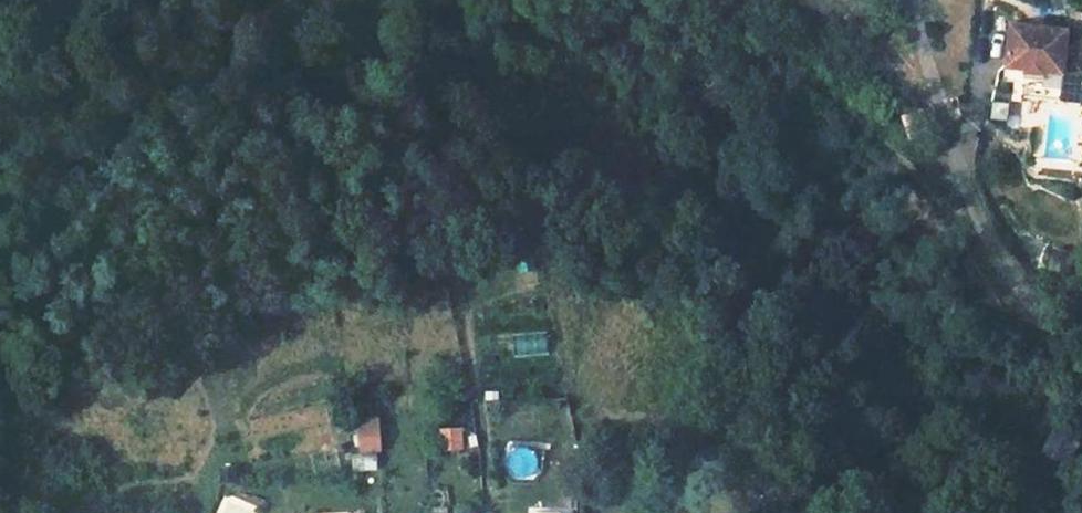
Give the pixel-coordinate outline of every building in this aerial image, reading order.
[(1081,78),(1081,34),(1068,33),(1069,28),(1050,26),(1044,32),(1034,32),(1030,24),(1010,22),(1002,81),(1012,82),(1010,97),(1079,104),(1081,78)] [(918,107),(903,111),(913,141),(928,136),(918,107)] [(360,450),(383,449),(381,413),(357,415),(360,450)] [(441,423),(442,447),(465,446),(464,422),(441,423)] [(1077,443),(1054,430),(1042,452),(1066,465),(1077,443)]
